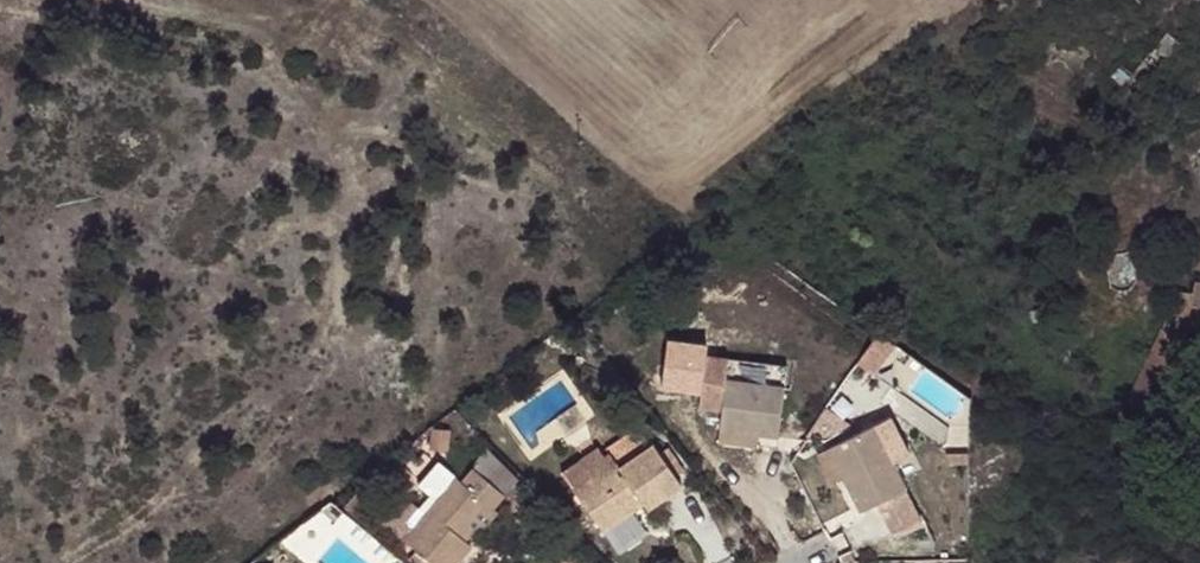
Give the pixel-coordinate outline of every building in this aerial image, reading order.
[(1156,85),(1199,42),(1199,30),(1195,25),(1159,64),(1147,53),(1136,64),(1156,85)] [(720,419),(779,423),(785,371),(728,364),(730,344),(707,341),(701,392),(724,394),(720,419)] [(893,407),(875,416),(832,438),(863,500),(880,491),(896,521),(921,508),(906,478),(894,454),(912,446),(893,407)] [(678,474),(650,433),(615,456),(611,450),(571,477),(598,519),(639,493),(644,498),(678,474)] [(463,465),(404,529),(437,562),(450,562),(477,537),(462,522),(490,492),(463,465)]
